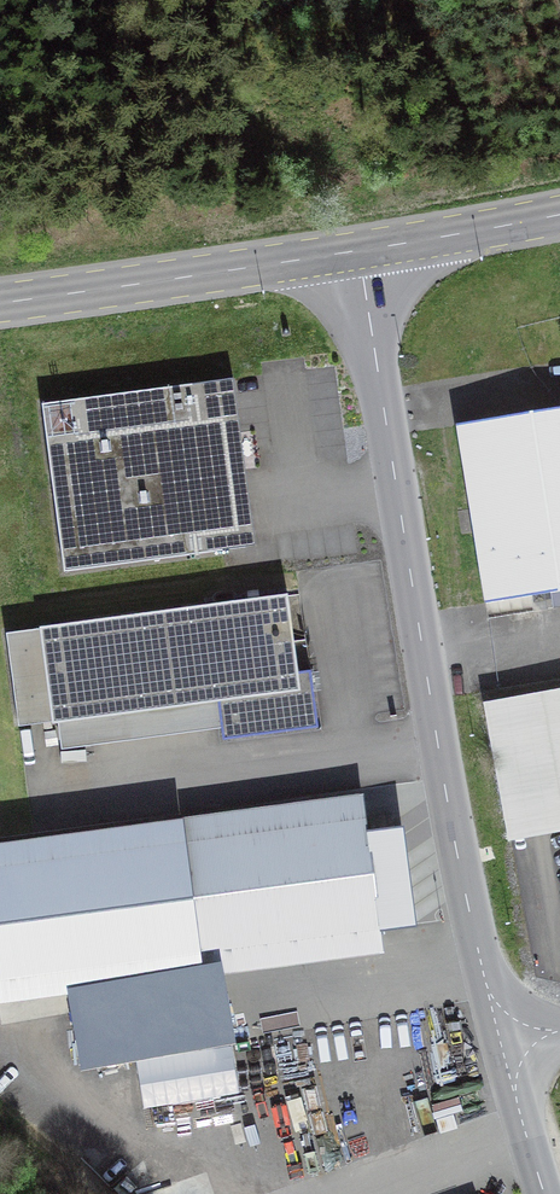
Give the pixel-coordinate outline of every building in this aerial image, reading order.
[(66,567),(251,543),(229,381),(45,405),(66,567)] [(459,429),(486,597),(559,585),(559,413),(459,429)] [(285,595),(37,628),(50,725),(56,724),(60,749),(85,746),(81,720),(215,703),(220,741),(316,728),(308,671),(295,673),(285,595)] [(559,826),(559,693),(480,707),(504,836),(559,826)] [(0,846),(0,1000),(70,991),(84,1066),(231,1041),(221,971),(381,952),(362,797),(0,846)]
